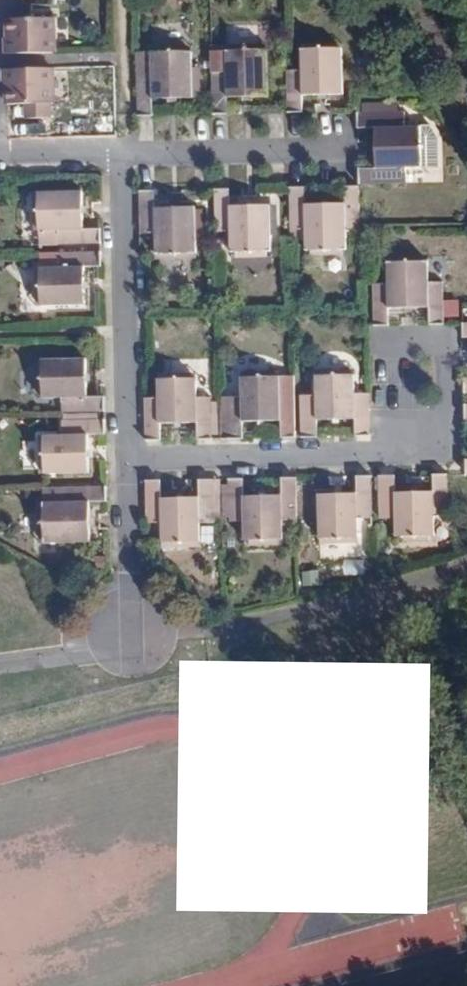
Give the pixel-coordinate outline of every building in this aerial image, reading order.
[(52,18),(8,19),(9,38),(4,39),(4,54),(53,53),(52,18)] [(151,27),(135,27),(136,48),(151,48),(151,41),(151,27)] [(287,66),(288,113),(303,113),(303,92),(342,92),(342,35),(302,36),(302,65),(287,66)] [(226,68),(212,68),(213,114),(228,115),(227,94),(267,93),(266,38),(226,38),(226,68)] [(151,48),(136,48),(138,116),(153,116),(153,96),(193,95),(191,40),(151,41),(151,48)] [(54,102),(54,68),(2,69),(3,85),(7,85),(8,93),(8,103),(25,103),(25,106),(26,115),(26,119),(50,119),(50,102),(54,102)] [(401,113),(358,113),(358,130),(374,129),(374,170),(366,170),(359,170),(359,184),(401,184),(401,167),(429,166),(429,126),(401,127),(401,113)] [(345,227),(360,228),(359,186),(344,187),(344,204),(305,205),(304,188),(290,188),(291,229),(304,230),(305,240),(305,258),(345,257),(345,227)] [(229,205),(228,189),(215,190),(216,232),(229,231),(229,260),(270,259),(269,205),(229,205)] [(156,207),(156,191),(140,191),(141,234),(155,234),(156,262),(198,262),(196,207),(156,207)] [(101,252),(101,235),(81,235),(81,195),(26,196),(26,235),(56,235),(56,253),(101,252)] [(291,240),(305,240),(304,230),(291,229),(291,240)] [(431,325),(445,324),(444,280),(430,279),(429,251),(389,252),(389,281),(374,282),(375,326),(391,326),(391,306),(430,306),(431,325)] [(101,252),(56,253),(56,267),(29,267),(28,306),(83,305),(83,265),(102,265),(101,252)] [(60,397),(60,413),(105,412),(104,395),(87,394),(85,355),(33,356),(32,398),(60,397)] [(371,436),(370,389),(352,389),(351,363),(313,363),(313,392),(300,394),(301,438),(314,438),(314,417),(354,416),(354,437),(371,436)] [(229,439),(244,439),(244,418),(282,418),(281,364),(243,365),(243,394),(229,394),(229,439)] [(157,397),(145,396),(146,441),(158,441),(159,421),(196,420),(196,440),(211,440),(211,433),(211,393),(196,392),(196,365),(156,367),(157,397)] [(87,434),(105,433),(105,418),(101,418),(61,419),(61,435),(32,434),(32,475),(86,474),(87,434)] [(448,534),(447,474),(433,475),(434,491),(393,491),(392,476),(377,476),(378,517),(392,518),(393,546),(434,545),(435,534),(448,534)] [(373,518),(372,476),(355,477),(355,493),(317,493),(317,548),(356,548),(357,518),(373,518)] [(286,519),(298,519),(297,478),(281,478),(281,494),(247,495),(246,479),(230,479),(231,521),(246,522),(247,549),(287,550),(286,519)] [(147,481),(148,522),(158,521),(159,550),(199,550),(199,521),(213,521),(212,480),(197,480),(198,495),(161,496),(161,481),(147,481)] [(107,487),(32,489),(34,543),(88,542),(89,502),(107,502),(107,487)]
